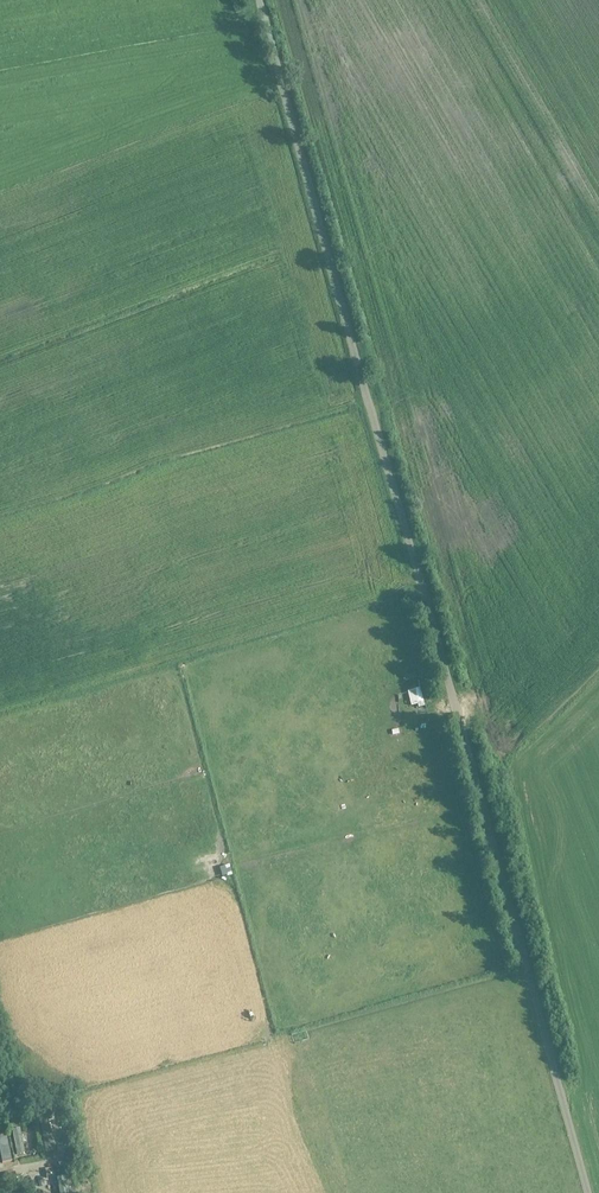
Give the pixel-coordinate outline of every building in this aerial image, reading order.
[(23,1133),(13,1135),(17,1155),(27,1153),(23,1133)] [(0,1139),(0,1151),(3,1163),(12,1160),(6,1137),(0,1139)] [(8,1178),(6,1179),(7,1187),(18,1184),(16,1176),(14,1177),(13,1174),(7,1176),(8,1178)]
